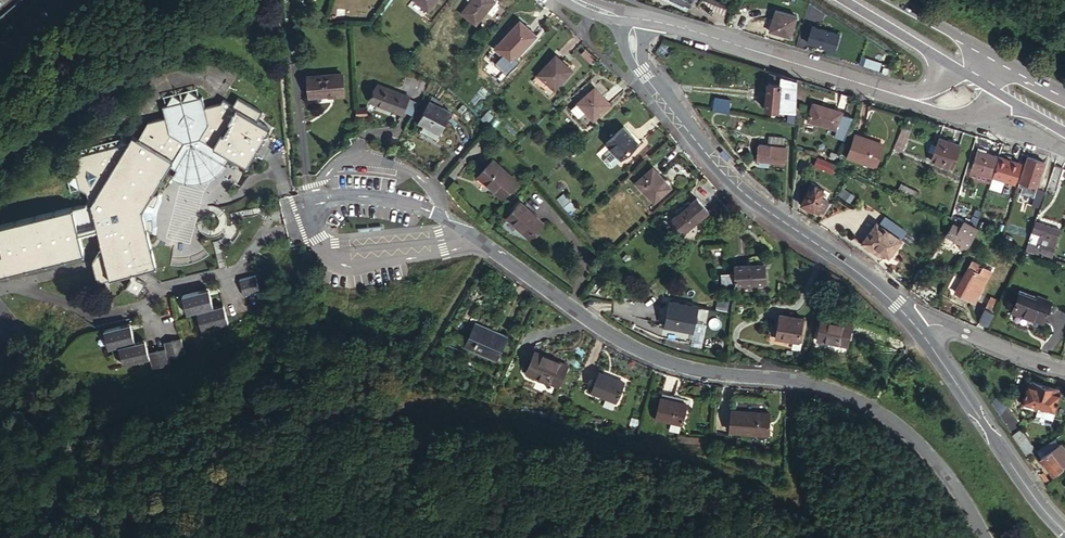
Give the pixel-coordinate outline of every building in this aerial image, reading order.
[(436,0),(414,0),(428,11),(436,0)] [(471,0),(461,13),(475,25),(494,0),(471,0)] [(795,15),(774,9),(768,29),(789,36),(795,15)] [(510,63),(536,34),(519,19),(494,48),(510,63)] [(814,24),(808,42),(835,50),(840,33),(814,24)] [(878,63),(846,53),(844,58),(876,68),(878,63)] [(552,91),(572,69),(555,54),(536,76),(552,91)] [(781,75),(767,71),(767,82),(780,82),(781,75)] [(338,94),(337,72),(305,73),(306,92),(328,92),(328,94),(338,94)] [(375,74),(366,90),(394,108),(404,91),(375,74)] [(778,109),(794,110),(796,79),(781,75),(780,82),(778,109)] [(765,108),(778,109),(780,82),(767,82),(765,108)] [(575,103),(576,103),(584,113),(591,120),(610,103),(594,86),(575,103)] [(351,93),(351,102),(361,101),(361,93),(351,93)] [(847,95),(839,93),(834,108),(842,111),(847,95)] [(171,162),(163,175),(166,177),(172,180),(176,182),(183,185),(185,185),(188,186),(191,186),(199,185),(203,184),(209,181),(215,176),(218,174),(221,168),(227,159),(244,169),(268,131),(255,122),(260,114),(236,98),(231,105),(222,99),(219,104),(203,108),(201,97),(160,108),(162,119),(145,122),(135,139),(171,162)] [(715,97),(713,110),(729,113),(729,111),(731,100),(715,97)] [(422,127),(438,135),(450,111),(428,100),(416,123),(422,127)] [(747,102),(731,100),(729,111),(746,114),(747,102)] [(842,111),(834,108),(812,102),(807,120),(836,129),(842,111)] [(584,113),(576,103),(569,109),(578,119),(584,113)] [(472,115),(465,109),(460,115),(467,121),(472,115)] [(611,165),(619,158),(637,142),(623,125),(604,141),(612,150),(604,157),(604,161),(607,165),(611,165)] [(902,151),(911,129),(902,126),(894,148),(902,151)] [(418,133),(434,142),(438,135),(422,127),(418,133)] [(880,164),(886,141),(854,131),(848,154),(880,164)] [(95,283),(127,276),(134,274),(154,269),(141,211),(163,175),(171,162),(135,139),(131,136),(127,143),(89,204),(96,230),(100,249),(90,263),(95,283)] [(769,141),(784,144),(784,137),(770,136),(769,141)] [(952,168),(959,144),(939,137),(931,161),(952,168)] [(127,143),(75,156),(77,165),(67,182),(85,193),(87,200),(83,205),(0,224),(0,274),(83,255),(78,234),(96,230),(89,204),(127,143)] [(759,144),(758,160),(768,161),(769,144),(759,144)] [(786,146),(784,146),(769,144),(768,161),(785,162),(786,146)] [(972,170),(992,175),(998,156),(977,150),(972,170)] [(835,164),(816,156),(813,164),(831,172),(835,164)] [(998,156),(992,175),(1015,182),(1020,162),(998,156)] [(1028,157),(1018,181),(1027,185),(1025,190),(1034,193),(1045,164),(1028,157)] [(473,175),(497,198),(513,182),(489,158),(473,175)] [(1062,167),(1054,165),(1047,186),(1055,188),(1062,167)] [(651,204),(671,187),(652,166),(633,183),(651,204)] [(919,197),(921,191),(901,183),(899,190),(919,197)] [(800,204),(818,213),(822,207),(819,205),(815,203),(817,200),(819,197),(823,189),(814,184),(811,190),(808,189),(800,204)] [(708,211),(695,197),(670,218),(682,232),(708,211)] [(818,213),(820,214),(827,201),(819,197),(817,200),(820,202),(819,205),(822,207),(818,213)] [(820,214),(822,216),(830,203),(827,201),(820,214)] [(523,237),(536,224),(515,203),(502,216),(523,237)] [(889,258),(902,240),(877,221),(861,242),(879,256),(882,252),(889,258)] [(1037,221),(1034,229),(1038,231),(1059,237),(1061,229),(1037,221)] [(960,242),(966,246),(972,235),(964,229),(965,226),(963,224),(960,228),(957,226),(952,232),(962,239),(960,242)] [(1034,229),(1033,229),(1029,239),(1035,241),(1038,231),(1034,229)] [(1035,241),(1029,239),(1027,246),(1053,255),(1059,237),(1038,231),(1035,241)] [(1025,253),(1052,260),(1053,255),(1027,246),(1025,253)] [(723,256),(722,247),(707,247),(708,256),(723,256)] [(982,265),(971,260),(955,292),(966,297),(968,292),(970,289),(976,292),(979,286),(973,283),(982,265)] [(735,266),(735,272),(735,284),(765,282),(764,264),(735,266)] [(991,269),(982,265),(973,283),(979,286),(976,292),(970,289),(968,292),(977,297),(991,269)] [(735,284),(735,272),(720,272),(721,285),(736,285),(735,284)] [(134,274),(127,276),(128,281),(124,287),(136,297),(144,285),(136,279),(134,274)] [(237,281),(241,298),(258,294),(254,277),(237,281)] [(195,312),(196,313),(212,309),(207,290),(181,296),(185,315),(195,312)] [(968,292),(966,297),(975,302),(977,297),(968,292)] [(1044,319),(1051,301),(1038,296),(1037,298),(1020,292),(1013,310),(1030,316),(1031,315),(1044,319)] [(693,332),(699,306),(669,300),(663,326),(693,332)] [(212,309),(196,313),(200,332),(226,326),(222,306),(212,309)] [(979,321),(987,325),(993,312),(985,308),(979,321)] [(799,347),(802,323),(775,320),(775,332),(768,331),(767,344),(799,347)] [(492,333),(494,330),(474,321),(472,324),(492,333)] [(820,323),(817,344),(850,348),(852,326),(820,323)] [(505,336),(494,330),(492,333),(472,324),(465,338),(474,343),(471,349),(493,360),(505,336)] [(117,348),(132,343),(128,325),(102,331),(107,350),(117,348)] [(462,345),(471,349),(474,343),(465,338),(462,345)] [(143,341),(132,343),(117,348),(121,366),(147,360),(146,355),(143,341)] [(162,344),(164,351),(166,360),(183,357),(179,341),(162,344)] [(164,351),(146,355),(147,360),(150,371),(167,367),(166,360),(164,351)] [(555,387),(565,367),(534,352),(524,373),(555,387)] [(919,358),(916,360),(923,369),(927,366),(919,358)] [(923,369),(916,360),(913,363),(920,372),(923,369)] [(622,385),(598,376),(589,396),(614,405),(622,385)] [(1038,407),(1046,384),(1031,380),(1030,384),(1027,383),(1022,402),(1038,407)] [(1059,388),(1046,384),(1038,407),(1036,416),(1048,420),(1047,423),(1051,424),(1060,393),(1058,392),(1059,388)] [(1001,399),(993,407),(997,414),(1007,403),(1001,399)] [(680,428),(685,407),(659,401),(655,422),(680,428)] [(1007,403),(997,414),(1011,435),(1021,429),(1022,425),(1007,403)] [(732,435),(770,439),(772,415),(733,411),(732,435)] [(1026,457),(1035,450),(1021,429),(1011,435),(1026,457)] [(1050,449),(1050,450),(1053,448),(1056,452),(1054,454),(1058,461),(1062,459),(1064,463),(1064,449),(1060,442),(1050,449)] [(1046,443),(1035,450),(1052,473),(1064,464),(1064,463),(1062,459),(1058,461),(1054,454),(1050,450),(1050,449),(1046,443)]
